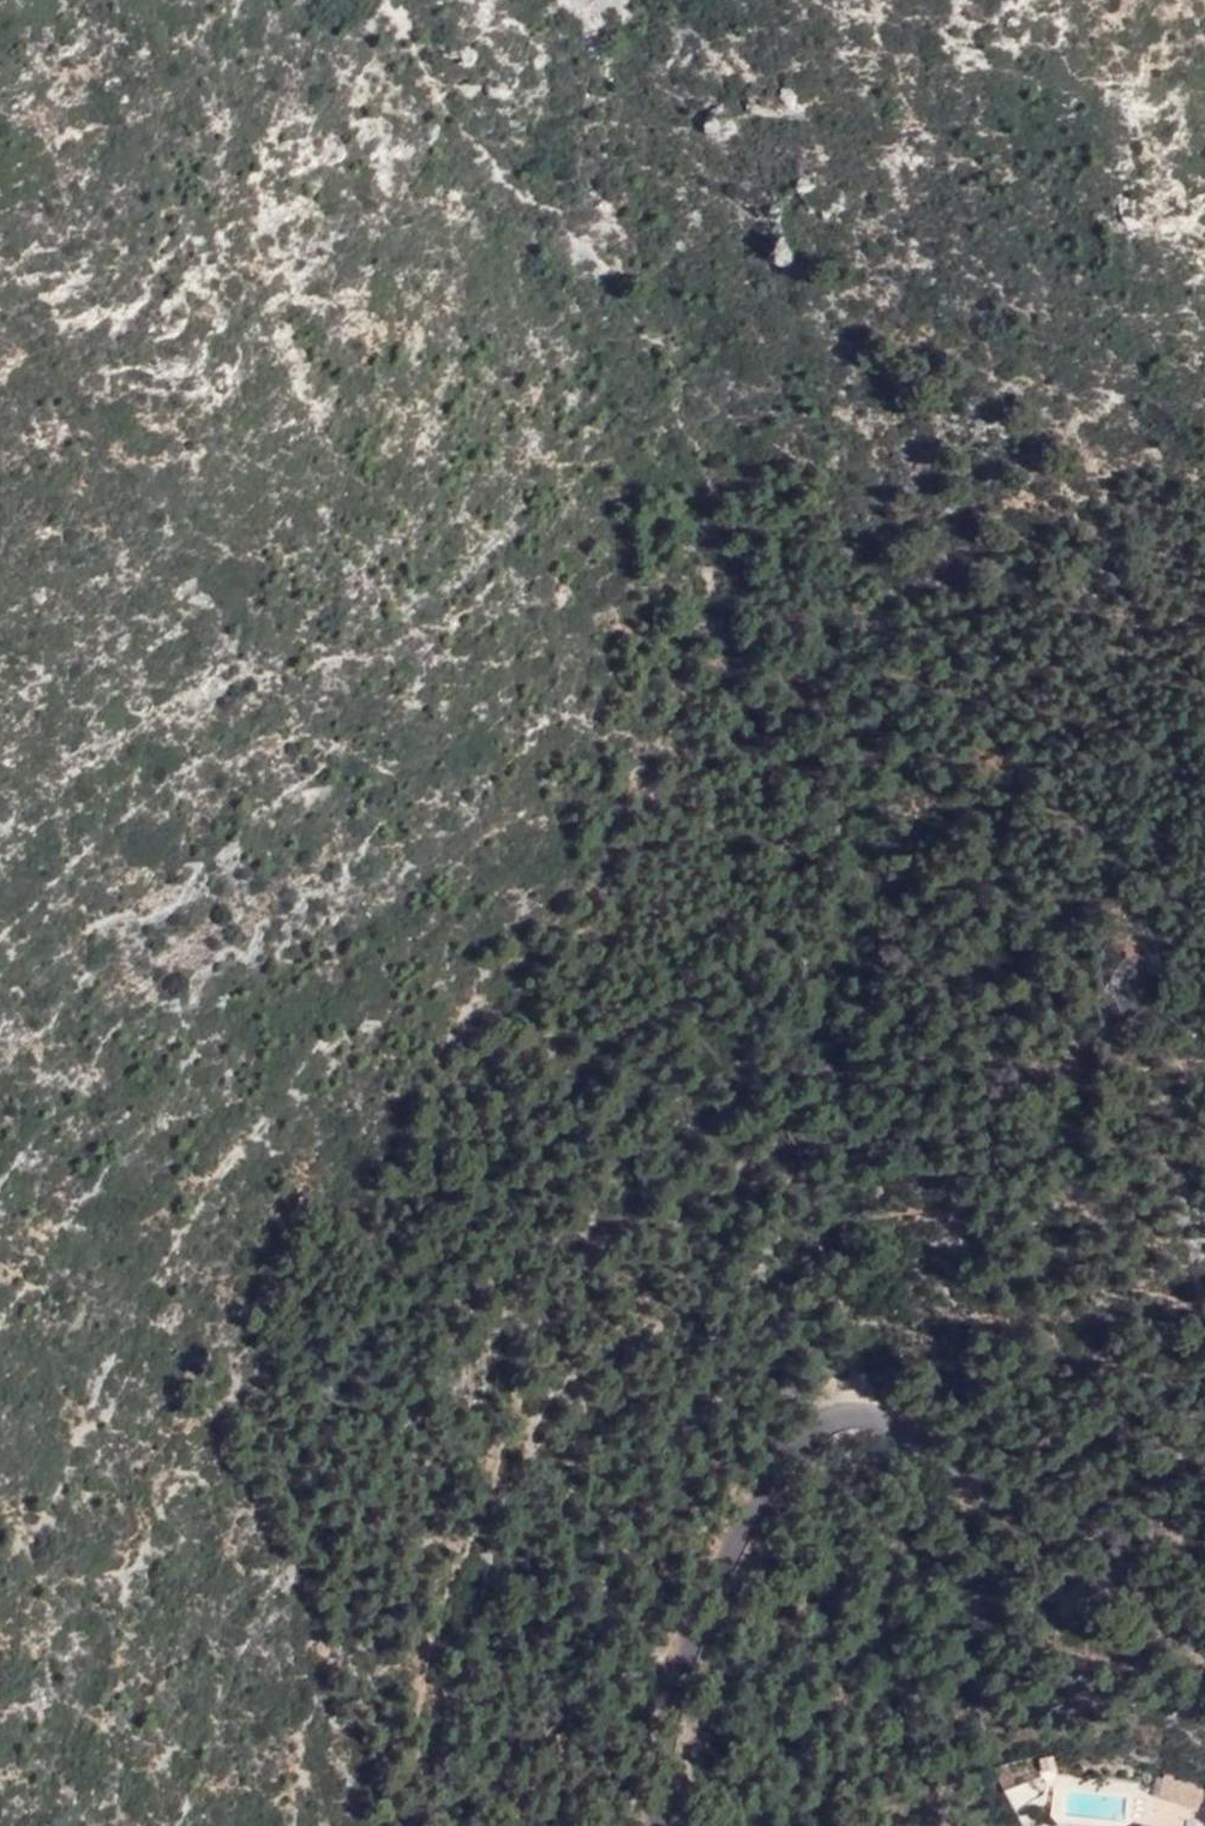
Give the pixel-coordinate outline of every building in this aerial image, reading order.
[(1201,1786),(1161,1775),(1156,1796),(1196,1807),(1201,1786)]
